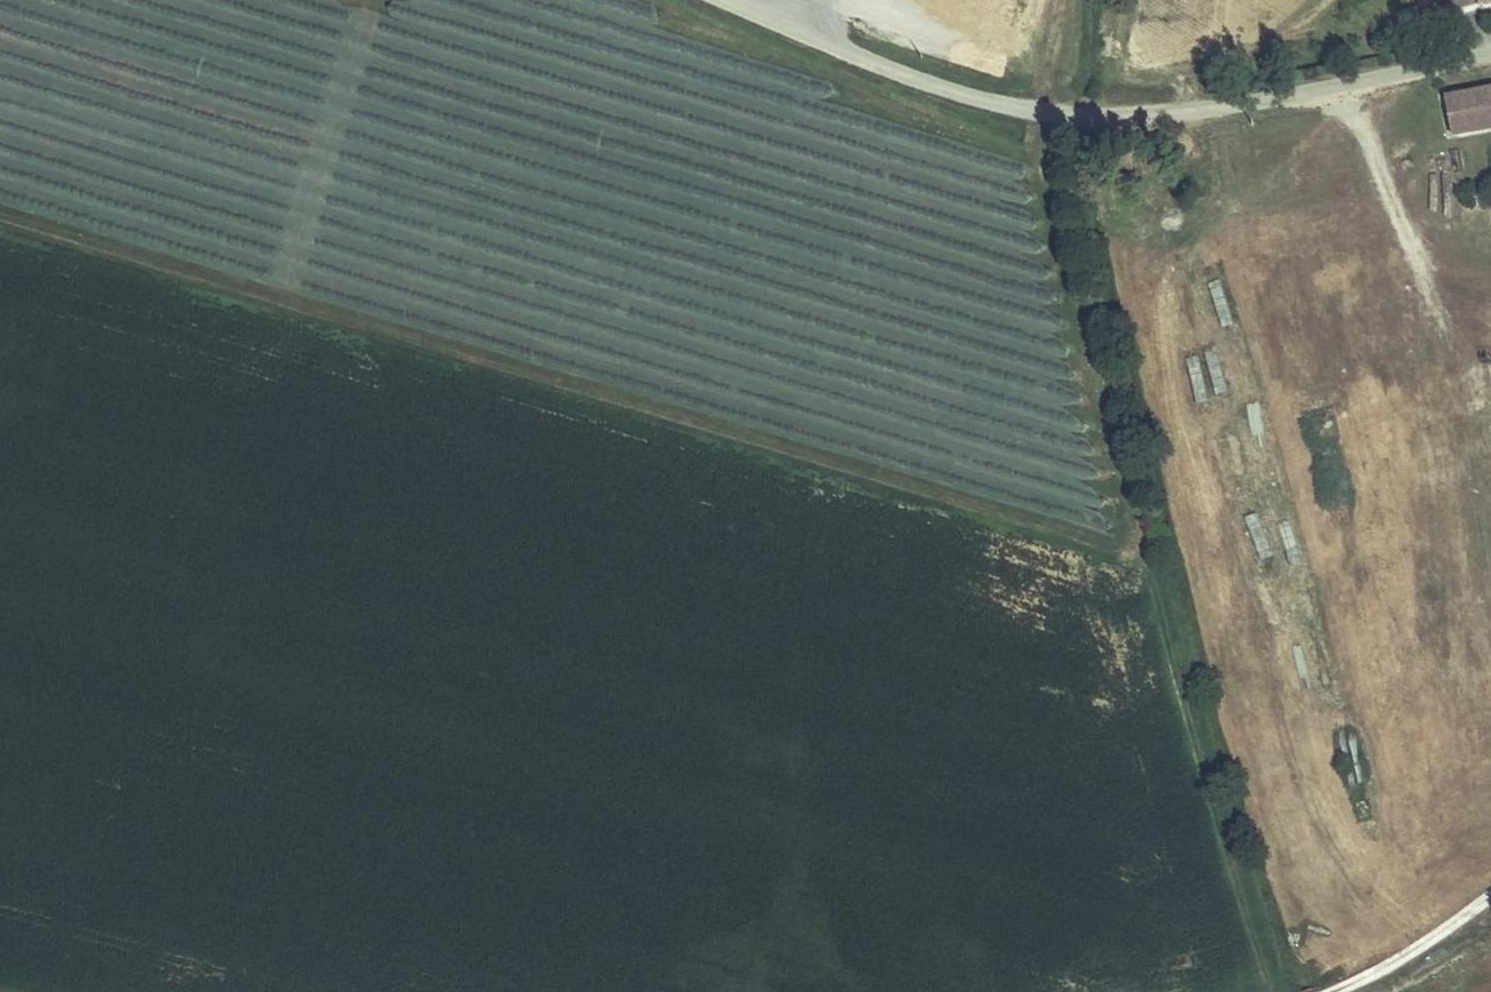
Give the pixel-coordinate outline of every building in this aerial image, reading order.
[(1482,6),(1481,0),(1453,0),(1456,12),(1482,6)] [(1490,123),(1490,91),(1451,97),(1455,128),(1490,123)] [(1294,531),(1264,535),(1272,579),(1301,574),(1294,531)]
